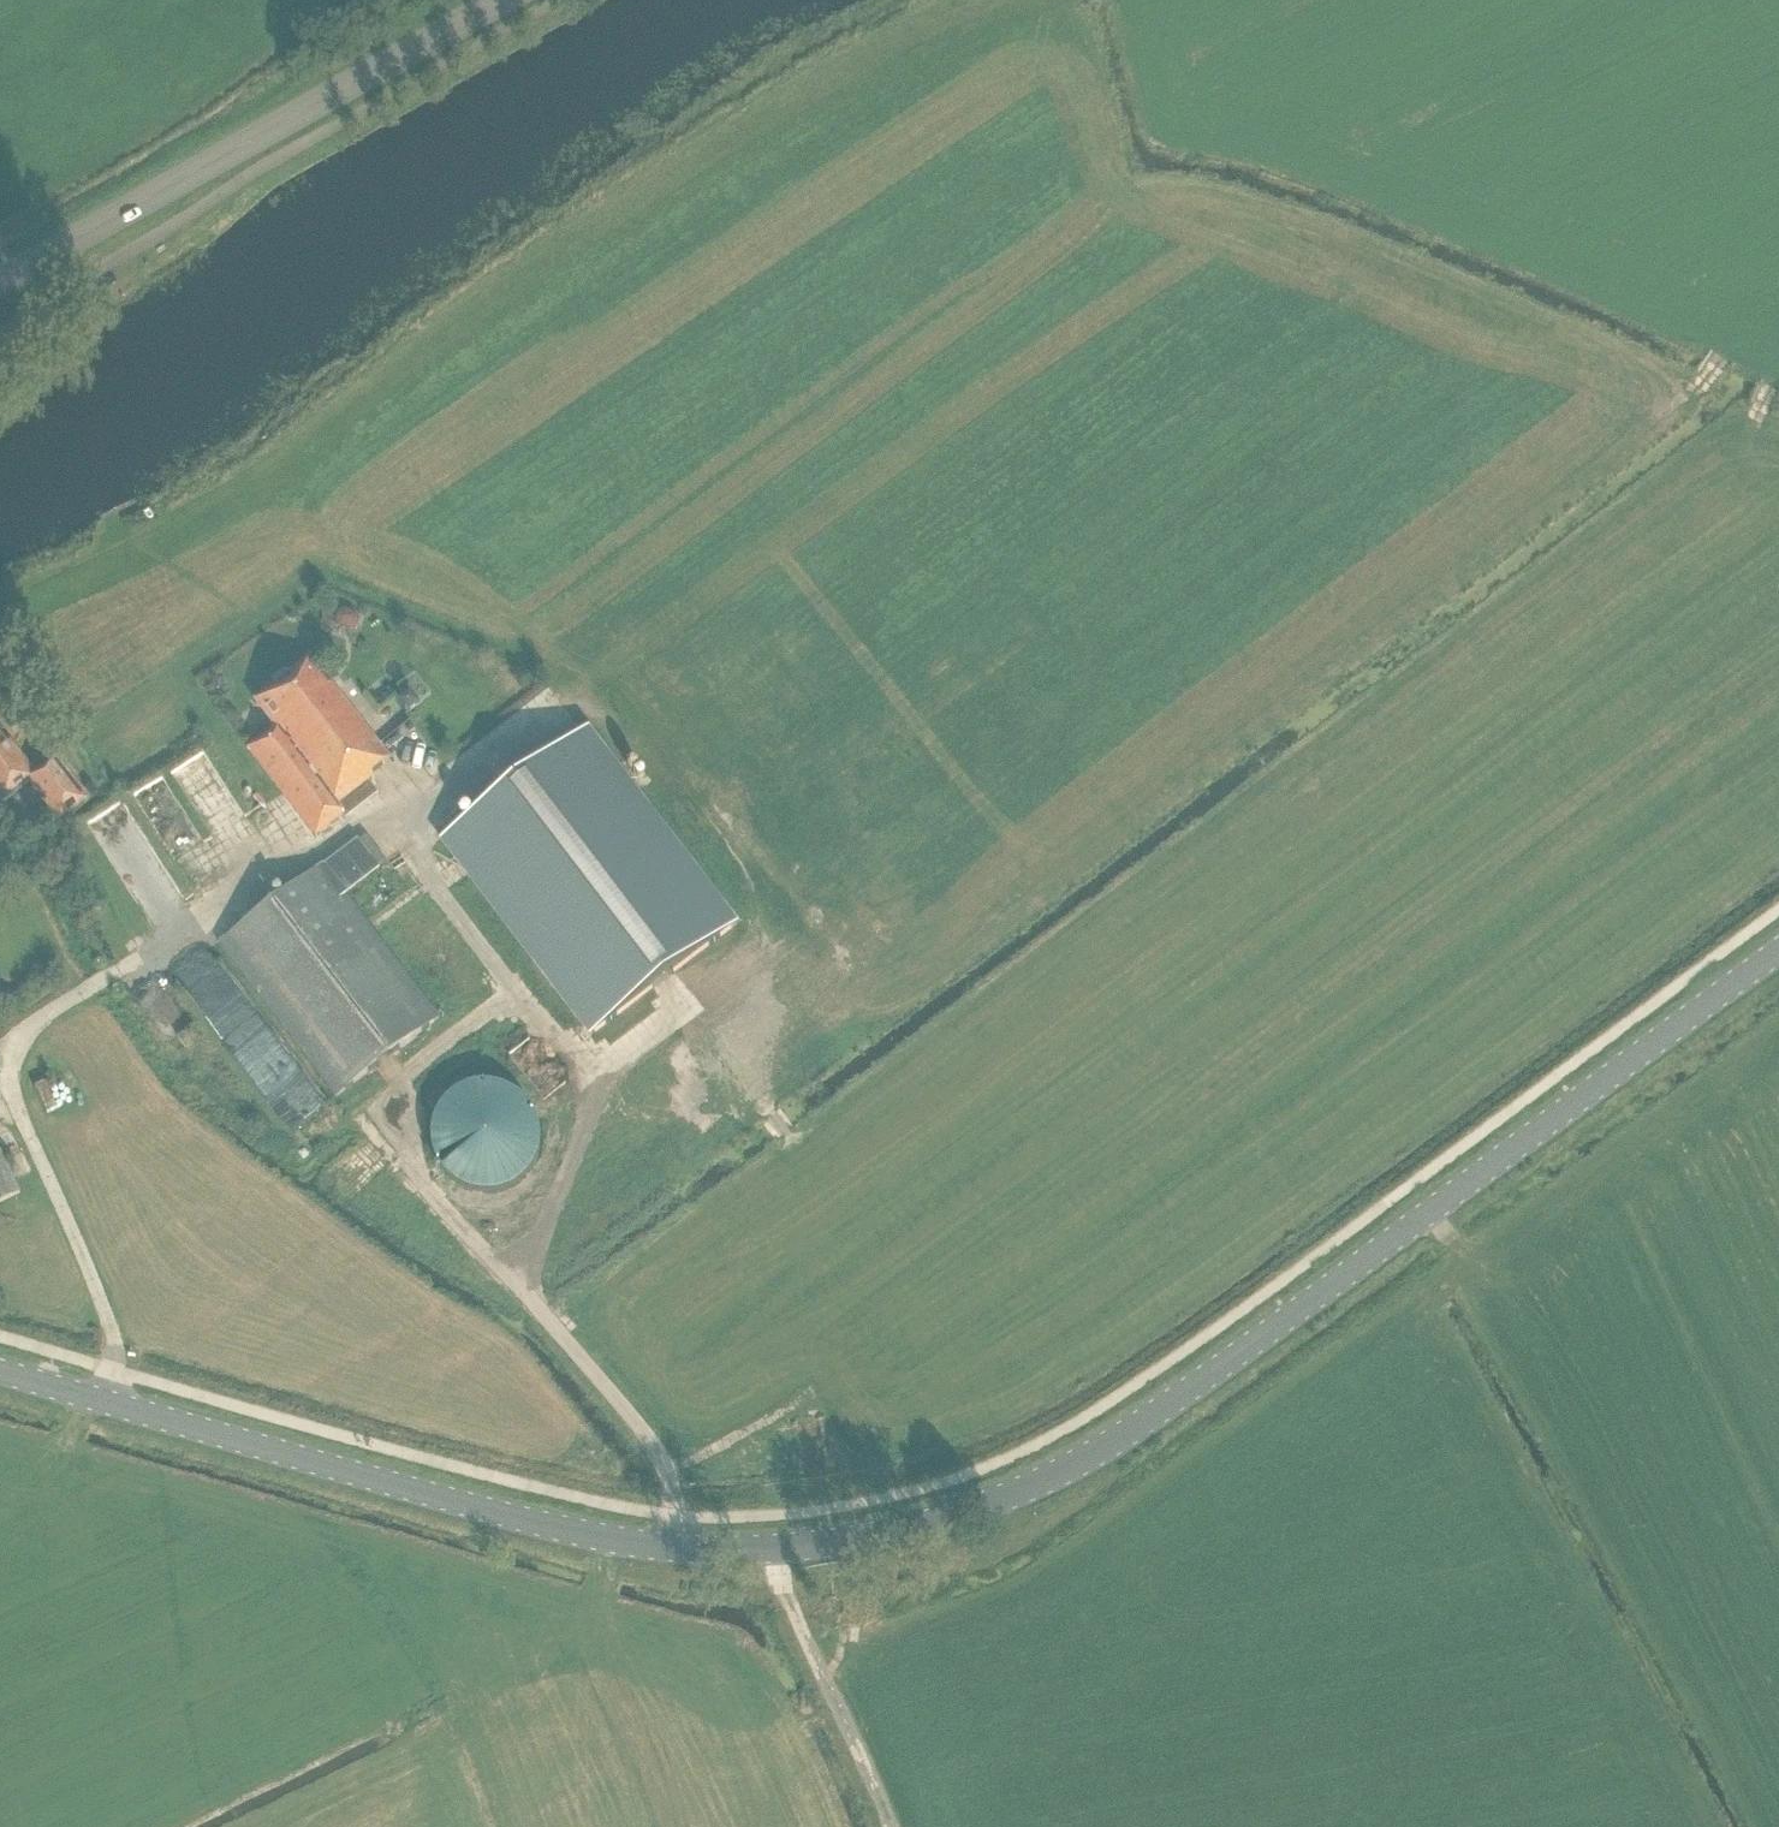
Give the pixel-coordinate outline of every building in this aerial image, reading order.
[(338,614),(336,619),(339,625),(349,630),(356,628),(359,622),(355,616),(345,612),(338,614)] [(327,687),(308,662),(288,678),(285,674),(274,683),(277,686),(256,702),(276,727),(272,730),(248,749),(316,837),(343,816),(345,819),(378,793),(369,781),(374,777),(372,774),(390,759),(331,684),(327,687)] [(409,688),(396,698),(407,712),(420,702),(409,688)] [(3,738),(0,734),(0,798),(4,802),(30,781),(37,790),(60,772),(53,763),(37,775),(11,741),(7,743),(3,738)] [(731,928),(583,734),(447,838),(595,1032),(731,928)] [(379,869),(357,840),(323,866),(323,865),(220,944),(336,1096),(439,1018),(345,895),(379,869)] [(487,1191),(494,1191),(501,1189),(508,1187),(514,1184),(520,1179),(526,1175),(530,1169),(534,1163),(537,1156),(539,1149),(541,1142),(541,1135),(540,1128),(538,1120),(536,1113),(532,1107),(528,1101),(523,1095),(517,1091),(511,1087),(504,1084),(497,1082),(489,1081),(482,1081),(475,1082),(467,1084),(461,1087),(454,1091),(449,1096),(444,1101),(439,1108),(436,1114),(433,1121),(432,1128),(431,1136),(432,1143),(433,1150),(436,1157),(439,1164),(443,1170),(447,1175),(453,1180),(459,1184),(465,1187),(472,1190),(480,1191),(487,1191)] [(23,1156),(8,1124),(0,1128),(0,1140),(11,1162),(23,1156)] [(20,1192),(0,1151),(0,1202),(20,1192)]
